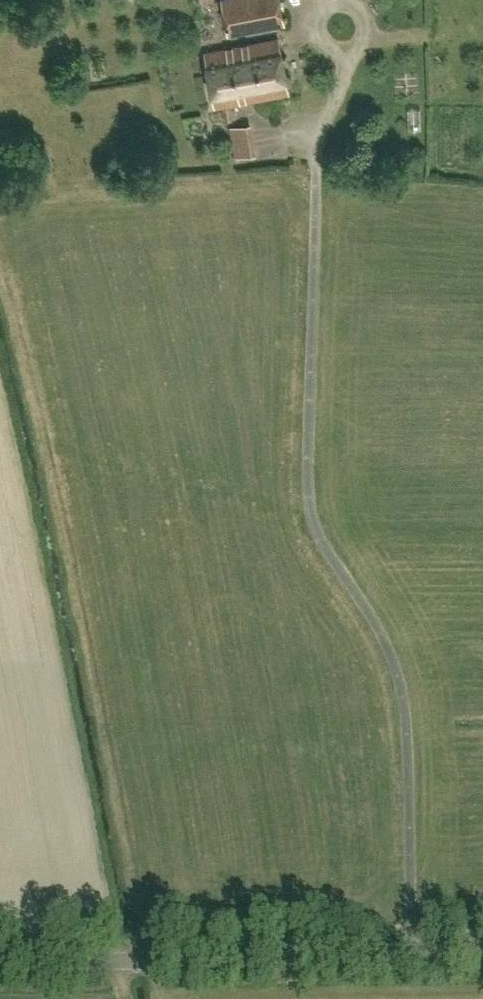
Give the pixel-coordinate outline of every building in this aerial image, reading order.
[(252,0),(223,0),(229,35),(258,30),(252,0)] [(258,30),(285,24),(280,0),(252,0),(258,30)] [(279,39),(241,46),(250,92),(249,92),(251,100),(289,93),(279,39)] [(250,92),(241,46),(206,53),(216,107),(251,100),(249,92),(250,92)] [(245,150),(244,122),(226,123),(227,151),(245,150)]
